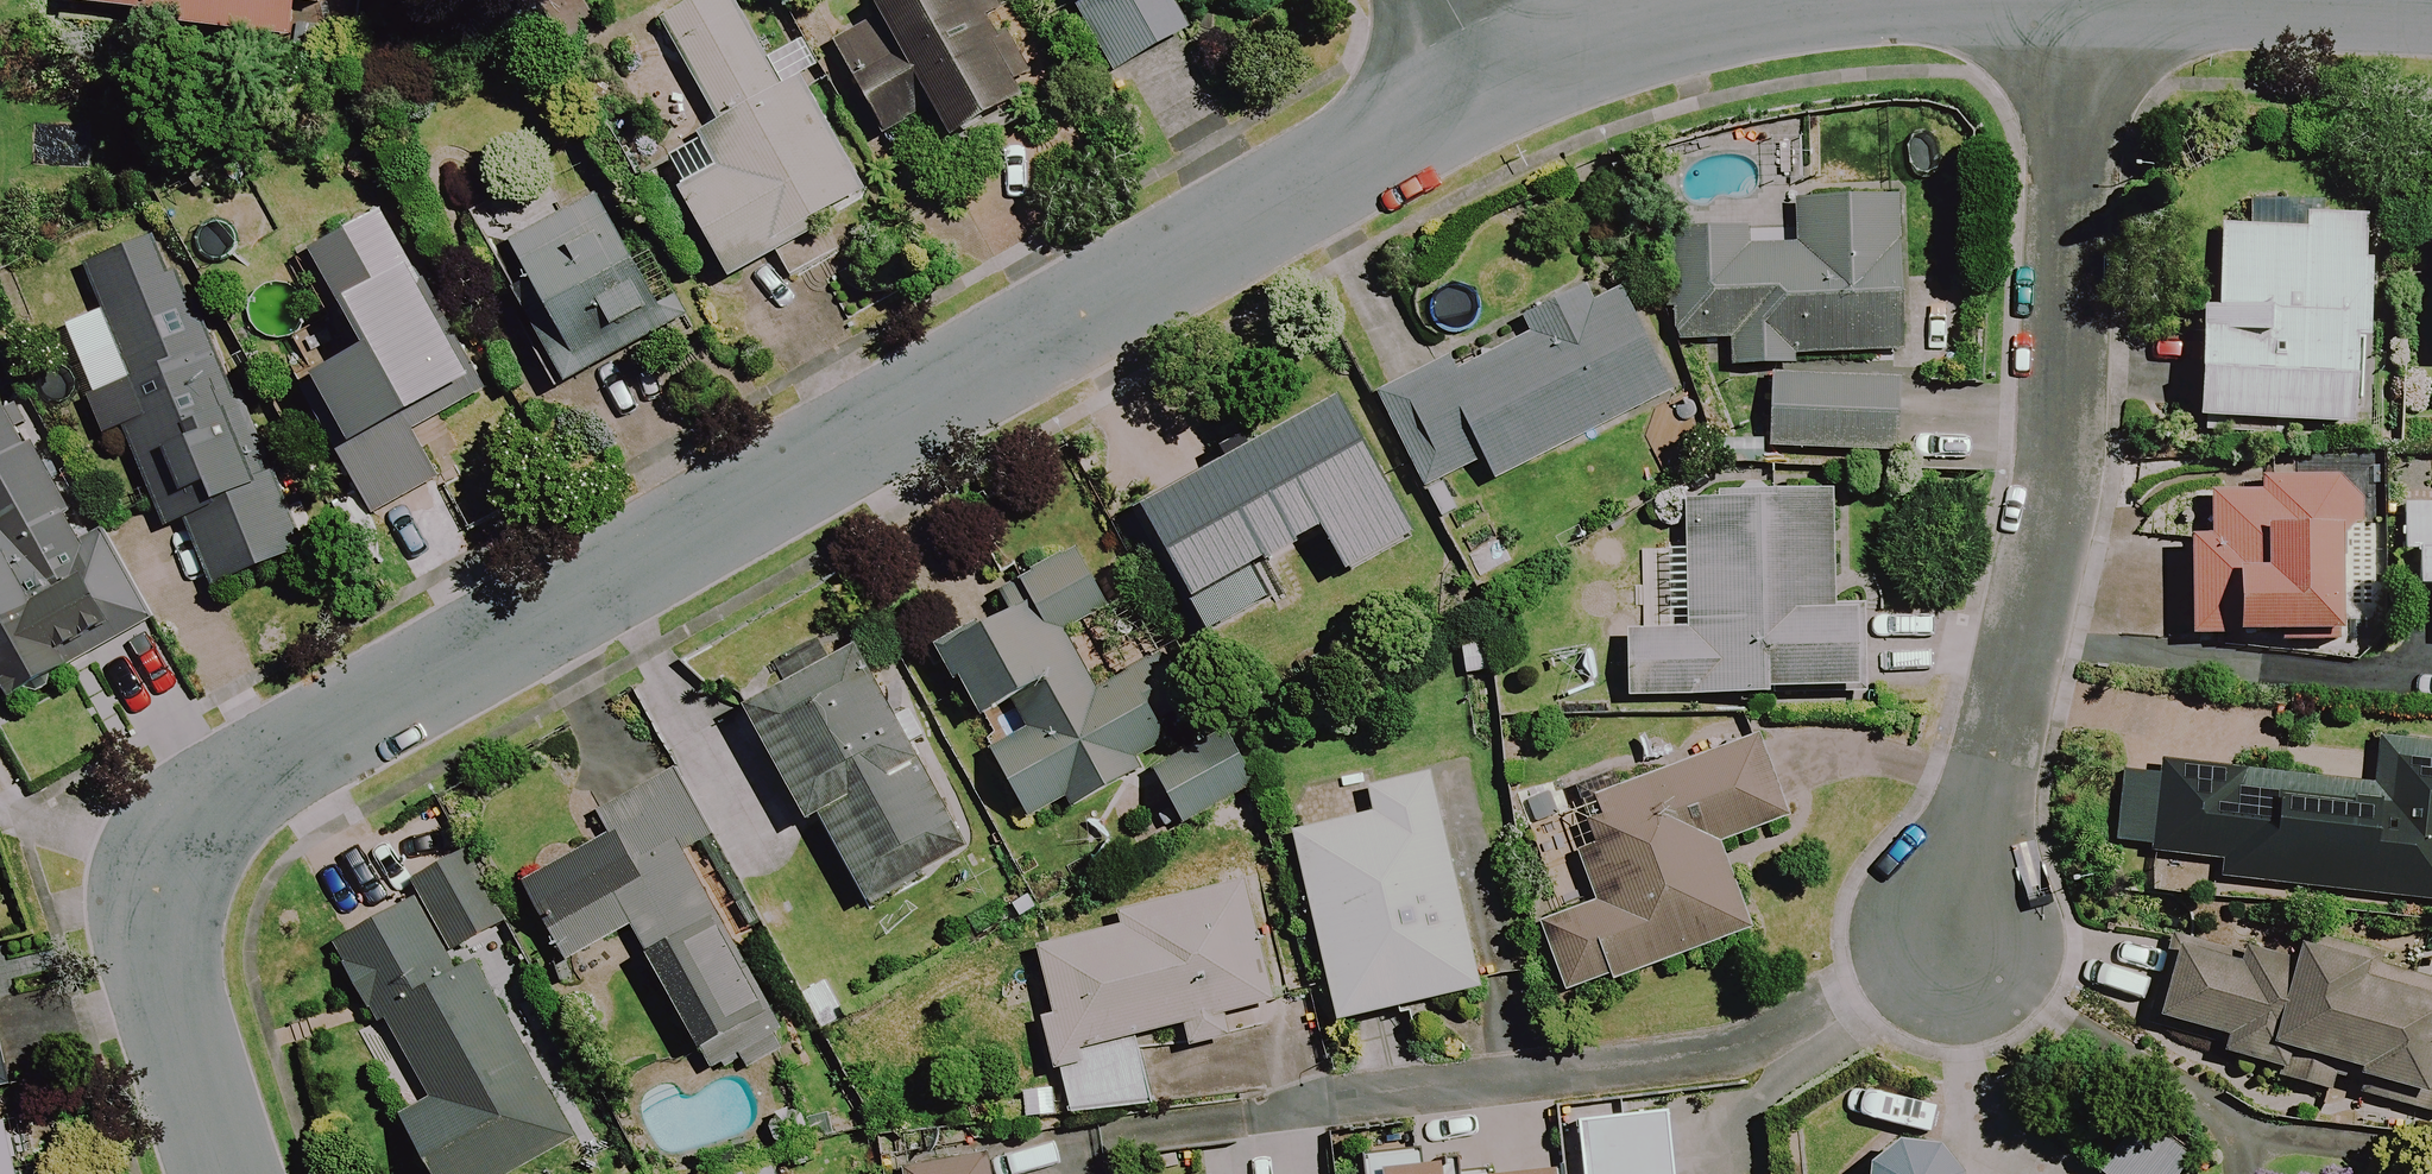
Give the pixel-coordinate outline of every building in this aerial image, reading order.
[(69,13),(191,22),(191,33),(289,41),(292,8),(319,10),(319,0),(70,0),(69,13)] [(728,0),(696,0),(625,42),(659,99),(691,80),(718,127),(696,140),(714,172),(675,195),(725,279),(864,197),(795,80),(780,89),(728,0)] [(887,35),(839,63),(856,93),(865,108),(910,82),(948,148),(1023,105),(968,11),(987,0),(867,0),(887,35)] [(1169,0),(1083,0),(1124,70),(1188,33),(1169,0)] [(669,330),(594,196),(501,248),(547,329),(531,339),(560,391),(607,365),(669,330)] [(1793,359),(1895,361),(1899,201),(1796,199),(1795,247),(1748,246),(1748,237),(1669,235),(1666,342),(1731,344),(1731,369),(1770,370),(1768,453),(1893,456),(1894,382),(1792,379),(1793,371),(1793,359)] [(357,503),(505,421),(381,201),(289,253),(347,357),(292,387),(357,503)] [(2363,260),(2365,221),(2306,218),(2305,234),(2219,231),(2216,312),(2202,311),(2197,421),(2351,427),(2355,339),(2369,340),(2373,260),(2363,260)] [(304,552),(156,236),(80,271),(100,313),(70,327),(177,557),(191,550),(212,595),(304,552)] [(1667,399),(1617,297),(1429,391),(1419,372),(1373,395),(1422,494),(1482,464),(1492,485),(1667,399)] [(1411,535),(1332,400),(1136,513),(1189,606),(1319,531),(1343,574),(1411,535)] [(6,410),(0,413),(0,693),(8,706),(150,621),(97,532),(83,540),(6,410)] [(2353,483),(2259,482),(2259,495),(2212,495),(2211,536),(2190,536),(2189,641),(2335,642),(2336,534),(2353,534),(2353,483)] [(1832,611),(1827,495),(1685,501),(1690,631),(1620,634),(1623,703),(1863,693),(1860,610),(1832,611)] [(2403,506),(2399,554),(2418,555),(2415,592),(2431,593),(2431,508),(2403,506)] [(1108,608),(1077,551),(996,594),(1007,614),(938,650),(1030,819),(1067,799),(1073,810),(1144,772),(1136,757),(1166,741),(1131,675),(1095,694),(1062,633),(1108,608)] [(959,857),(851,651),(744,707),(806,827),(817,821),(862,907),(959,857)] [(1252,789),(1226,735),(1150,772),(1176,826),(1252,789)] [(1787,822),(1759,736),(1575,796),(1592,851),(1578,856),(1594,906),(1541,923),(1565,995),(1750,936),(1721,844),(1787,822)] [(2376,740),(2373,784),(2120,769),(2116,852),(2221,857),(2220,879),(2431,890),(2431,743),(2376,740)] [(704,842),(668,774),(601,810),(616,837),(521,887),(562,964),(626,929),(694,1056),(771,1015),(684,853),(704,842)] [(1476,990),(1426,777),(1368,791),(1374,818),(1291,838),(1335,1024),(1476,990)] [(463,868),(329,947),(373,1023),(379,1019),(427,1102),(397,1120),(428,1173),(518,1173),(576,1140),(465,950),(499,930),(463,868)] [(1272,1005),(1243,885),(1117,915),(1121,932),(1036,952),(1051,1014),(1040,1016),(1066,1123),(1150,1103),(1135,1039),(1181,1028),(1186,1050),(1229,1040),(1223,1017),(1272,1005)] [(2291,965),(2243,948),(2237,967),(2177,946),(2152,1018),(2226,1044),(2222,1055),(2264,1069),(2272,1047),(2429,1101),(2431,1092),(2431,985),(2300,940),(2291,965)] [(1665,1113),(1572,1128),(1580,1173),(1675,1173),(1665,1113)] [(3,1125),(0,1125),(0,1173),(14,1173),(3,1125)] [(2139,1125),(2101,1173),(2179,1173),(2188,1163),(2139,1125)] [(1942,1150),(1922,1147),(1901,1145),(1872,1165),(1870,1173),(1960,1173),(1942,1150)] [(985,1157),(905,1171),(906,1173),(988,1173),(985,1157)] [(776,1165),(702,1173),(777,1173),(776,1165)]
